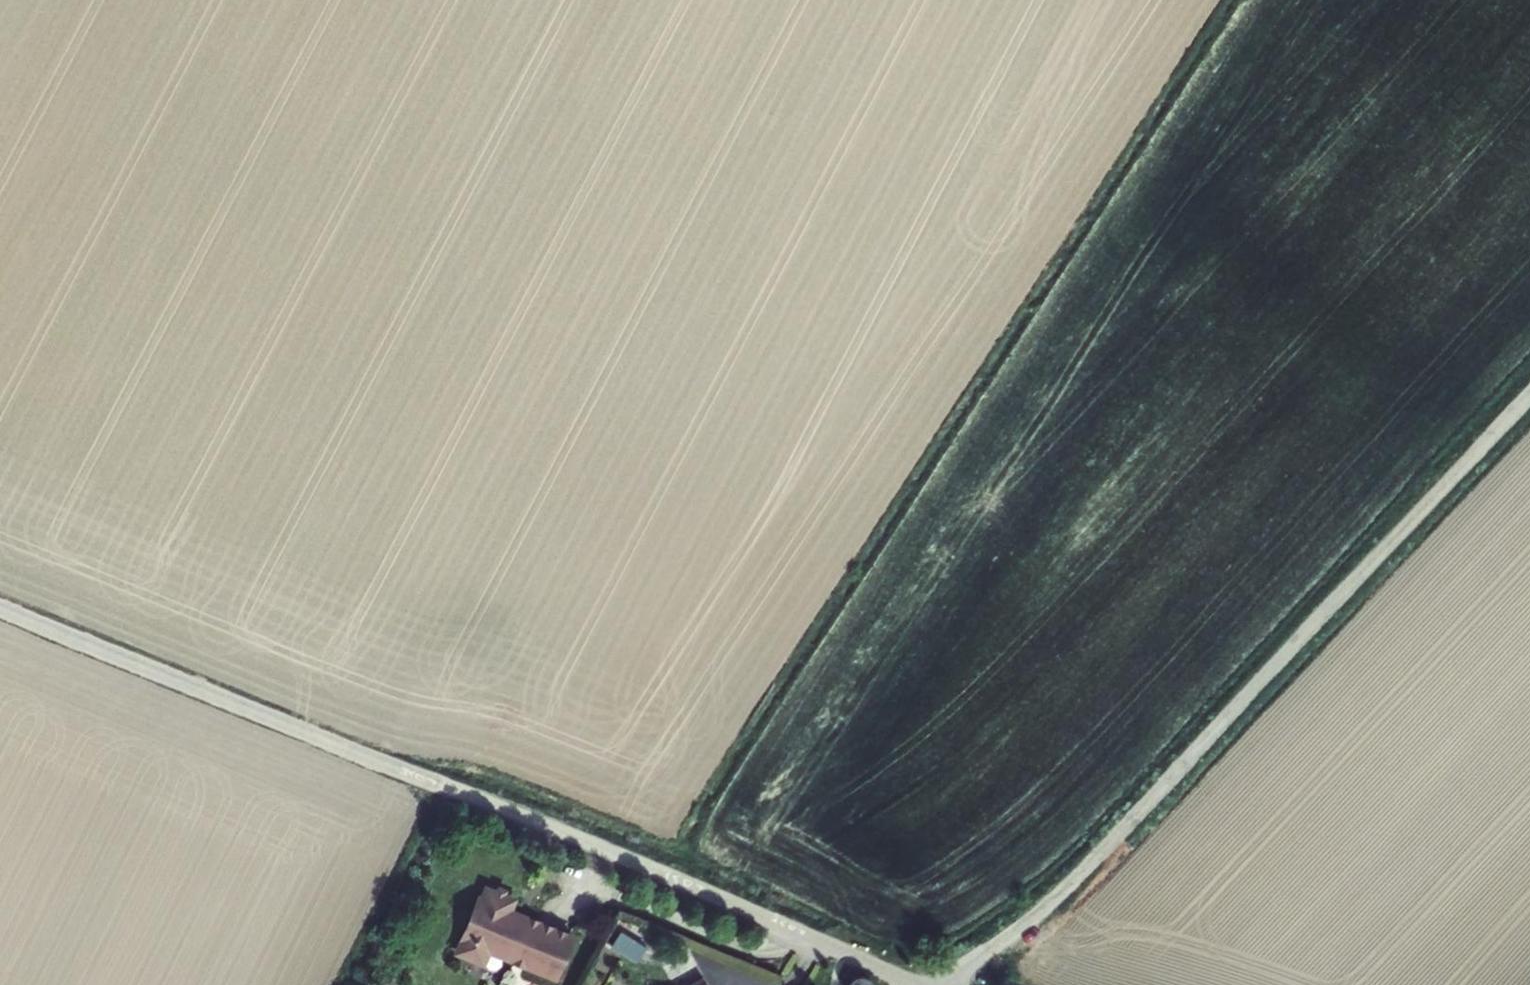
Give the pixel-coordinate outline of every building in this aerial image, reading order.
[(551,971),(568,929),(523,911),(522,914),(509,909),(499,882),(474,892),(454,941),(458,950),(472,955),(481,952),(485,943),(502,950),(502,951),(551,971)] [(622,924),(611,943),(642,961),(653,942),(622,924)] [(696,973),(673,984),(703,984),(696,973)] [(872,976),(866,973),(859,973),(853,976),(849,982),(849,984),(875,984),(875,983),(872,976)]
